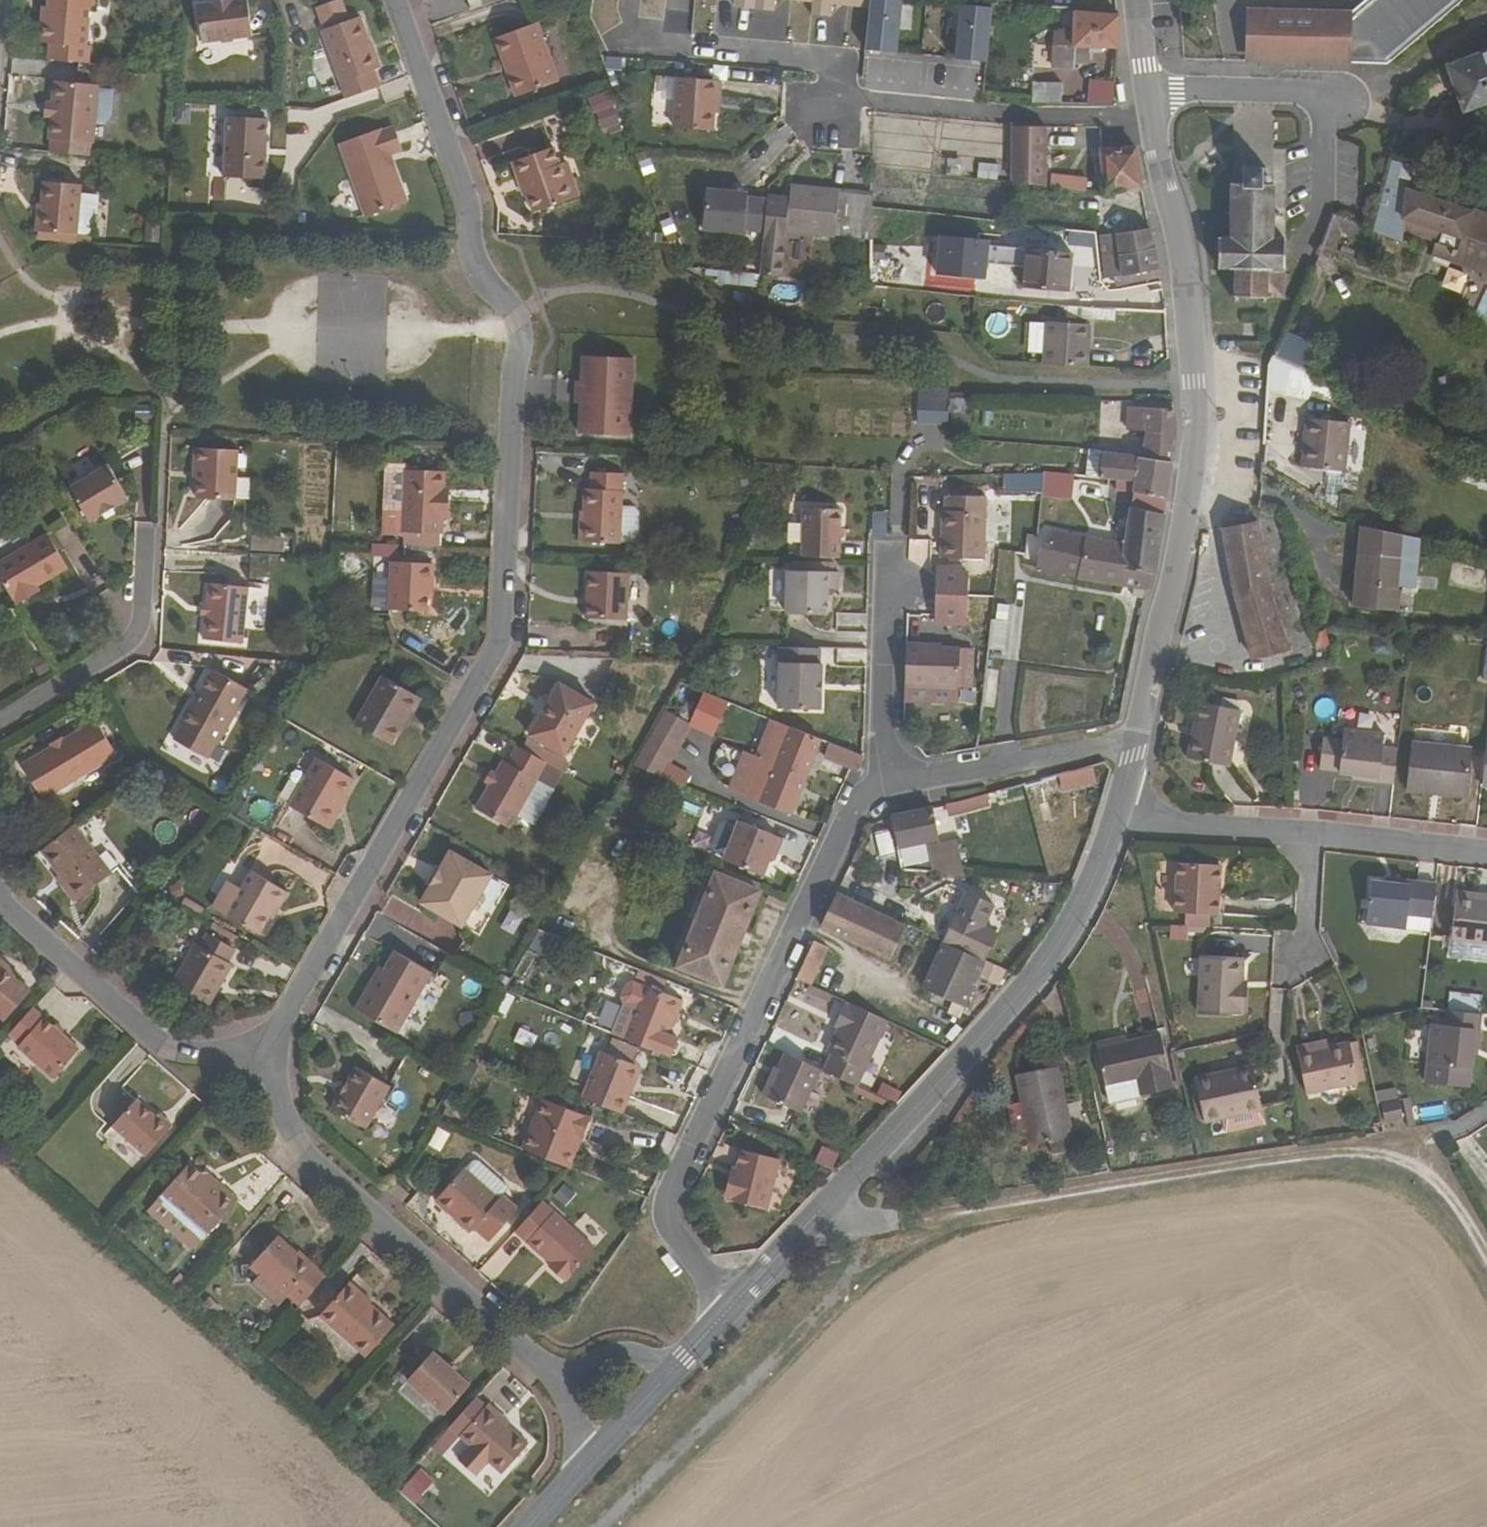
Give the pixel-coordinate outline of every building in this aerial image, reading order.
[(39,39),(50,40),(48,59),(91,63),(92,45),(89,45),(93,5),(96,5),(97,0),(49,0),(48,10),(47,20),(40,19),(39,39)] [(200,6),(205,40),(255,34),(250,0),(243,0),(235,1),(215,4),(200,6)] [(341,0),(336,0),(315,8),(321,24),(326,23),(341,17),(346,16),(341,0)] [(734,7),(774,11),(775,0),(735,0),(734,7)] [(811,1),(810,13),(832,15),(833,3),(866,6),(867,0),(801,0),(811,1)] [(903,48),(907,0),(877,0),(874,46),(903,48)] [(1351,9),(1351,60),(1389,60),(1461,0),(1362,0),(1351,9)] [(963,52),(993,55),(996,5),(967,2),(963,52)] [(1247,60),(1351,60),(1351,9),(1247,9),(1247,60)] [(1074,47),(1117,48),(1118,15),(1070,14),(1070,32),(1054,32),(1053,67),(1073,67),(1074,47)] [(373,70),(377,69),(368,43),(359,17),(343,22),(328,28),(321,31),(344,99),(378,87),(373,70)] [(341,17),(326,23),(328,28),(343,22),(341,17)] [(505,62),(507,61),(512,75),(510,76),(518,99),(560,84),(539,24),(498,39),(505,62)] [(370,41),(368,43),(377,69),(380,68),(370,41)] [(1448,65),(1464,113),(1486,105),(1486,52),(1448,65)] [(721,81),(679,77),(674,127),(712,131),(713,111),(715,97),(720,97),(721,81)] [(100,85),(55,80),(48,140),(50,140),(91,144),(93,144),(95,124),(99,88),(100,85)] [(1031,102),(1060,102),(1059,81),(1031,81),(1031,102)] [(1114,82),(1090,82),(1090,105),(1111,105),(1114,82)] [(105,125),(111,115),(114,90),(99,88),(95,124),(105,125)] [(606,90),(586,98),(600,133),(619,125),(606,90)] [(269,141),(270,118),(230,116),(227,176),(267,178),(268,154),(265,154),(266,141),(269,141)] [(1051,125),(1020,125),(1019,179),(1049,182),(1051,125)] [(341,146),(368,220),(408,205),(393,163),(390,164),(387,156),(391,155),(403,150),(396,129),(383,134),(382,131),(341,146)] [(91,144),(50,140),(48,152),(90,156),(91,144)] [(553,148),(515,161),(527,196),(533,213),(578,197),(572,180),(565,183),(559,165),(553,148)] [(1135,148),(1113,148),(1102,148),(1104,189),(1104,191),(1140,187),(1135,148)] [(523,197),(527,196),(515,161),(511,162),(523,197)] [(1402,190),(1407,166),(1389,161),(1383,185),(1402,190)] [(559,165),(565,183),(572,180),(566,163),(559,165)] [(976,179),(996,179),(996,163),(975,163),(976,179)] [(1240,301),(1243,301),(1243,298),(1285,299),(1285,240),(1274,240),(1274,216),(1280,216),(1280,214),(1273,213),(1274,185),(1263,184),(1264,171),(1268,171),(1268,168),(1265,168),(1265,165),(1261,165),(1261,167),(1247,168),(1247,164),(1244,164),(1244,168),(1241,168),(1241,170),(1245,171),(1244,183),(1233,183),(1233,213),(1227,213),(1226,215),(1232,215),(1232,239),(1220,238),(1220,268),(1240,268),(1241,295),(1237,295),(1236,298),(1240,298),(1240,301)] [(82,183),(44,180),(42,204),(39,229),(78,232),(82,183)] [(767,196),(761,274),(783,276),(788,230),(874,238),(874,208),(874,195),(841,192),(793,187),(792,198),(791,206),(783,206),(784,197),(767,196)] [(754,192),(708,188),(705,229),(751,232),(754,192)] [(1486,266),(1486,211),(1402,190),(1402,196),(1402,203),(1380,196),(1372,229),(1405,240),(1404,225),(1403,214),(1430,224),(1427,234),(1441,239),(1439,244),(1458,251),(1456,257),(1486,266)] [(792,198),(784,197),(783,206),(791,206),(792,198)] [(1404,225),(1427,234),(1430,224),(1403,214),(1404,225)] [(1103,226),(1075,224),(1074,237),(1082,238),(1081,246),(1101,248),(1103,226)] [(1154,243),(1149,224),(1110,226),(1108,249),(1155,247),(1154,243)] [(38,239),(96,243),(96,234),(78,232),(39,229),(38,239)] [(932,235),(931,275),(981,277),(983,237),(932,235)] [(1114,279),(1125,278),(1158,269),(1155,247),(1108,249),(1107,279),(1114,279)] [(1066,271),(1067,254),(1026,250),(1023,288),(1068,291),(1069,272),(1066,271)] [(875,286),(888,287),(888,255),(875,255),(875,286)] [(1125,278),(1114,279),(1114,287),(1158,273),(1158,269),(1125,278)] [(1473,315),(1486,322),(1486,289),(1473,315)] [(1043,365),(1084,368),(1086,325),(1045,323),(1043,365)] [(638,437),(642,360),(593,358),(592,383),(587,383),(586,404),(591,404),(590,435),(638,437)] [(1273,360),(1263,387),(1298,399),(1308,372),(1273,360)] [(951,400),(947,400),(920,399),(920,425),(951,425),(951,415),(951,400)] [(951,400),(951,415),(973,415),(974,400),(971,400),(951,400)] [(1173,410),(1128,407),(1127,430),(1147,432),(1145,460),(1171,464),(1175,434),(1173,410)] [(1308,418),(1305,448),(1311,448),(1309,468),(1344,473),(1350,423),(1308,418)] [(1302,468),(1309,468),(1311,448),(1305,448),(1302,468)] [(240,501),(241,452),(198,450),(197,469),(202,470),(201,482),(201,499),(240,501)] [(1133,484),(1132,494),(1166,499),(1171,464),(1145,460),(1142,460),(1128,454),(1088,450),(1085,478),(1109,481),(1115,481),(1133,484)] [(88,524),(128,504),(110,469),(70,489),(88,524)] [(406,475),(406,470),(383,471),(384,535),(405,535),(406,475)] [(1039,492),(1039,473),(1001,472),(1000,491),(1039,492)] [(622,507),(623,473),(586,473),(586,490),(584,489),(584,511),(583,542),(621,543),(621,542),(633,542),(639,537),(639,512),(634,507),(622,507)] [(1073,476),(1043,474),(1041,497),(1070,500),(1073,476)] [(405,535),(410,535),(410,545),(443,547),(443,536),(445,536),(445,521),(450,521),(450,501),(446,501),(446,491),(445,475),(406,475),(405,535)] [(1133,484),(1115,481),(1113,491),(1132,494),(1133,484)] [(1165,513),(1166,499),(1132,494),(1129,508),(1165,513)] [(942,511),(941,558),(983,559),(985,497),(945,496),(945,511),(942,511)] [(802,557),(839,558),(840,510),(804,508),(802,557)] [(1156,576),(1165,513),(1129,508),(1127,520),(1123,518),(1121,530),(1116,529),(1115,533),(1125,535),(1119,586),(1133,589),(1147,591),(1152,591),(1156,577),(1156,576)] [(886,537),(887,511),(870,510),(869,537),(886,537)] [(1254,660),(1288,653),(1259,523),(1225,530),(1235,592),(1254,660)] [(1369,564),(1364,604),(1407,609),(1410,585),(1425,587),(1431,536),(1374,523),(1371,549),(1375,550),(1373,564),(1369,564)] [(1077,578),(1119,586),(1125,535),(1115,533),(1114,544),(1084,538),(1084,539),(1050,532),(1047,546),(1039,545),(1038,553),(1054,555),(1056,541),(1084,545),(1077,577),(1077,578)] [(405,535),(384,535),(384,544),(410,545),(410,535),(405,535)] [(52,536),(0,566),(0,577),(1,579),(17,605),(36,596),(35,593),(33,589),(39,587),(72,571),(52,536)] [(255,536),(254,552),(287,553),(287,538),(255,536)] [(1038,557),(1035,569),(1077,577),(1084,545),(1056,541),(1054,555),(1038,553),(1038,557)] [(269,580),(268,558),(250,559),(250,580),(269,580)] [(436,583),(436,564),(394,563),(394,614),(431,613),(431,594),(431,583),(436,583)] [(965,625),(966,569),(935,568),(934,624),(965,625)] [(779,570),(769,570),(769,604),(778,604),(779,570)] [(787,571),(786,617),(832,618),(832,601),(832,589),(837,589),(838,589),(838,572),(787,571)] [(630,626),(635,577),(591,572),(586,622),(630,626)] [(244,647),(250,587),(211,583),(208,609),(207,619),(205,644),(244,647)] [(1133,589),(1132,596),(1146,599),(1147,591),(1133,589)] [(992,603),(987,648),(1001,650),(1006,604),(992,603)] [(904,702),(956,704),(958,651),(943,650),(924,650),(923,645),(906,645),(904,702)] [(779,664),(780,664),(779,709),(820,710),(821,664),(819,664),(819,649),(779,647),(779,664)] [(225,743),(232,746),(258,696),(211,674),(192,713),(186,710),(176,730),(177,731),(170,744),(213,767),(225,743)] [(402,723),(417,696),(380,675),(355,720),(391,741),(402,723)] [(558,684),(527,735),(562,757),(593,706),(558,684)] [(422,699),(417,696),(402,723),(407,726),(422,699)] [(1188,758),(1229,767),(1241,712),(1200,703),(1188,758)] [(634,766),(660,777),(691,725),(665,709),(634,766)] [(741,797),(789,816),(820,740),(772,720),(741,797)] [(41,803),(116,758),(96,724),(63,744),(48,752),(20,768),(41,803)] [(1340,771),(1340,772),(1354,774),(1360,775),(1359,779),(1394,783),(1399,748),(1381,746),(1383,733),(1345,728),(1344,740),(1323,738),(1321,768),(1340,771)] [(1383,733),(1381,746),(1399,748),(1400,735),(1383,733)] [(48,752),(63,744),(60,739),(45,748),(48,752)] [(560,772),(563,773),(569,765),(526,740),(521,749),(544,763),(560,772)] [(1434,787),(1468,792),(1472,748),(1413,741),(1407,789),(1433,792),(1434,787)] [(852,768),(858,771),(860,768),(862,757),(827,743),(822,756),(852,768)] [(489,786),(476,811),(512,829),(536,780),(544,763),(521,749),(515,746),(507,764),(501,761),(492,780),(489,786)] [(345,801),(355,786),(320,761),(289,807),(324,831),(338,811),(336,810),(343,800),(345,801)] [(536,780),(552,788),(560,772),(544,763),(536,780)] [(1092,766),(1056,774),(1060,788),(1095,779),(1092,766)] [(489,786),(492,780),(486,777),(483,782),(489,786)] [(1434,787),(1433,792),(1467,796),(1468,792),(1434,787)] [(986,792),(946,803),(948,813),(988,802),(986,792)] [(348,804),(345,801),(343,800),(336,810),(338,811),(324,831),(328,834),(348,804)] [(931,807),(891,816),(897,848),(939,838),(931,807)] [(770,858),(778,838),(738,822),(722,860),(763,877),(770,858)] [(79,901),(113,874),(74,826),(41,853),(60,876),(79,901)] [(783,840),(778,838),(770,858),(775,860),(783,840)] [(923,874),(954,877),(957,840),(926,848),(923,874)] [(463,926),(493,871),(452,848),(442,865),(431,885),(422,903),(463,926)] [(431,885),(442,865),(437,863),(427,883),(431,885)] [(1212,915),(1219,916),(1222,865),(1178,863),(1176,914),(1182,914),(1212,915)] [(226,879),(211,906),(258,932),(269,913),(275,903),(279,906),(288,890),(250,870),(240,887),(226,879)] [(677,970),(720,988),(759,892),(716,875),(677,970)] [(60,876),(56,879),(75,904),(79,901),(60,876)] [(1373,880),(1368,923),(1432,931),(1438,883),(1393,878),(1392,882),(1387,881),(1373,880)] [(991,903),(961,889),(938,942),(942,943),(981,961),(994,931),(981,925),(991,903)] [(1486,942),(1486,899),(1458,895),(1452,937),(1486,942)] [(891,960),(906,927),(836,896),(821,927),(891,960)] [(275,903),(269,913),(273,916),(279,906),(275,903)] [(508,908),(498,927),(512,934),(522,915),(508,908)] [(1182,926),(1210,928),(1212,915),(1182,914),(1182,926)] [(212,928),(237,943),(239,939),(214,924),(212,928)] [(224,981),(226,983),(236,965),(231,963),(239,950),(211,934),(203,947),(198,945),(176,985),(213,1006),(221,991),(219,990),(224,981)] [(813,943),(796,979),(811,987),(828,951),(813,943)] [(942,943),(921,992),(962,1010),(983,962),(981,961),(942,943)] [(399,1034),(435,977),(399,954),(391,968),(379,987),(374,984),(359,1009),(399,1034)] [(1243,995),(1243,984),(1245,960),(1203,958),(1200,1013),(1242,1015),(1242,1012),(1246,1012),(1248,995),(1243,995)] [(17,980),(19,977),(0,961),(0,965),(17,980)] [(4,1022),(30,992),(17,981),(17,980),(0,965),(0,1019),(4,1022)] [(391,968),(386,965),(374,984),(379,987),(391,968)] [(661,1055),(682,1001),(643,984),(642,986),(633,982),(627,985),(622,997),(624,1003),(634,1007),(621,1038),(661,1055)] [(492,1008),(503,1015),(513,998),(501,991),(492,1008)] [(826,1053),(831,1056),(823,1072),(856,1087),(888,1023),(849,1005),(848,1008),(843,1006),(836,1021),(840,1023),(826,1053)] [(60,1034),(53,1028),(31,1009),(8,1035),(20,1045),(17,1049),(51,1080),(78,1050),(60,1034)] [(1475,1049),(1479,1050),(1483,1014),(1449,1010),(1447,1026),(1433,1025),(1427,1084),(1471,1088),(1475,1049)] [(62,1031),(55,1025),(53,1028),(60,1034),(62,1031)] [(1109,1103),(1172,1089),(1161,1035),(1128,1042),(1097,1049),(1109,1103)] [(1128,1042),(1127,1037),(1096,1044),(1097,1049),(1128,1042)] [(1352,1046),(1357,1066),(1364,1064),(1360,1045),(1352,1046)] [(1310,1097),(1369,1084),(1364,1064),(1357,1066),(1352,1046),(1318,1054),(1318,1051),(1300,1055),(1310,1097)] [(630,1093),(625,1092),(636,1062),(606,1050),(586,1100),(622,1114),(630,1093)] [(761,1097),(798,1115),(819,1070),(785,1054),(777,1070),(772,1080),(769,1079),(761,1097)] [(471,1082),(476,1063),(464,1059),(458,1078),(471,1082)] [(625,1092),(630,1093),(641,1065),(636,1062),(625,1092)] [(1059,1066),(1013,1075),(1027,1145),(1051,1140),(1073,1136),(1059,1066)] [(372,1127),(395,1087),(360,1067),(337,1108),(372,1127)] [(1245,1111),(1263,1109),(1257,1068),(1198,1076),(1205,1121),(1245,1115),(1245,1111)] [(774,1069),(769,1079),(772,1080),(777,1070),(774,1069)] [(155,1120),(133,1099),(112,1121),(144,1152),(166,1130),(155,1120)] [(590,1118),(544,1100),(523,1150),(563,1166),(576,1135),(582,1138),(590,1118)] [(1386,1122),(1404,1119),(1400,1100),(1382,1103),(1386,1122)] [(169,1127),(158,1116),(155,1120),(166,1130),(169,1127)] [(439,1152),(449,1134),(434,1126),(425,1145),(439,1152)] [(582,1138),(576,1135),(563,1166),(569,1169),(582,1138)] [(1076,1151),(1073,1136),(1051,1140),(1054,1156),(1076,1151)] [(813,1162),(829,1168),(834,1154),(818,1148),(813,1162)] [(731,1197),(730,1200),(768,1210),(780,1159),(741,1150),(738,1167),(731,1197)] [(480,1158),(470,1168),(500,1198),(507,1191),(512,1185),(484,1158),(480,1158)] [(213,1180),(210,1184),(201,1176),(188,1165),(158,1200),(204,1239),(237,1201),(213,1180)] [(473,1224),(477,1220),(492,1236),(523,1206),(507,1191),(500,1198),(470,1168),(468,1166),(442,1192),(473,1224)] [(731,1166),(724,1196),(731,1197),(738,1167),(731,1166)] [(204,1173),(201,1176),(210,1184),(213,1180),(204,1173)] [(396,1184),(389,1191),(402,1203),(409,1195),(396,1184)] [(565,1280),(594,1248),(542,1202),(515,1232),(551,1263),(549,1266),(565,1280)] [(300,1304),(324,1278),(296,1254),(277,1237),(251,1267),(286,1298),(289,1294),(300,1304)] [(325,1277),(298,1252),(296,1254),(324,1278),(325,1277)] [(252,1285),(277,1308),(286,1298),(251,1267),(249,1270),(258,1278),(252,1285)] [(372,1302),(350,1281),(347,1285),(369,1305),(372,1302)] [(369,1305),(347,1285),(319,1317),(365,1358),(393,1326),(369,1305)] [(300,1304),(289,1294),(286,1298),(298,1308),(300,1304)] [(447,1366),(431,1353),(406,1381),(443,1414),(468,1386),(453,1372),(447,1366)] [(456,1369),(450,1363),(447,1366),(453,1372),(456,1369)] [(495,1401),(511,1412),(524,1395),(508,1384),(495,1401)] [(500,1475),(527,1445),(506,1426),(485,1407),(475,1398),(448,1428),(500,1475)] [(485,1407),(506,1426),(508,1424),(487,1405),(485,1407)] [(418,1467),(397,1490),(413,1505),(434,1481),(418,1467)]
